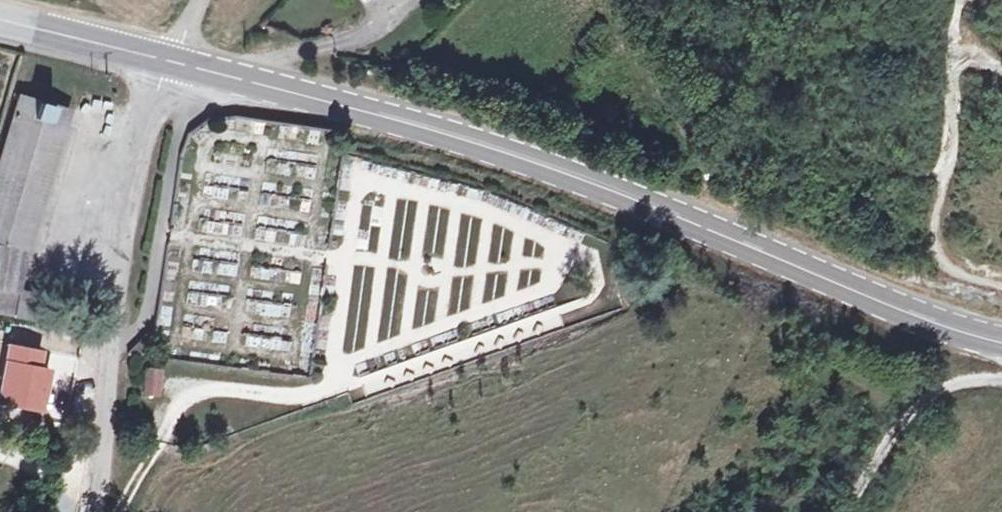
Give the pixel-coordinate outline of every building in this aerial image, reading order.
[(18,96),(0,158),(0,240),(27,248),(67,110),(18,96)] [(15,318),(46,323),(51,296),(19,290),(27,251),(0,246),(0,315),(15,318)] [(146,368),(144,395),(155,396),(158,368),(146,368)]
